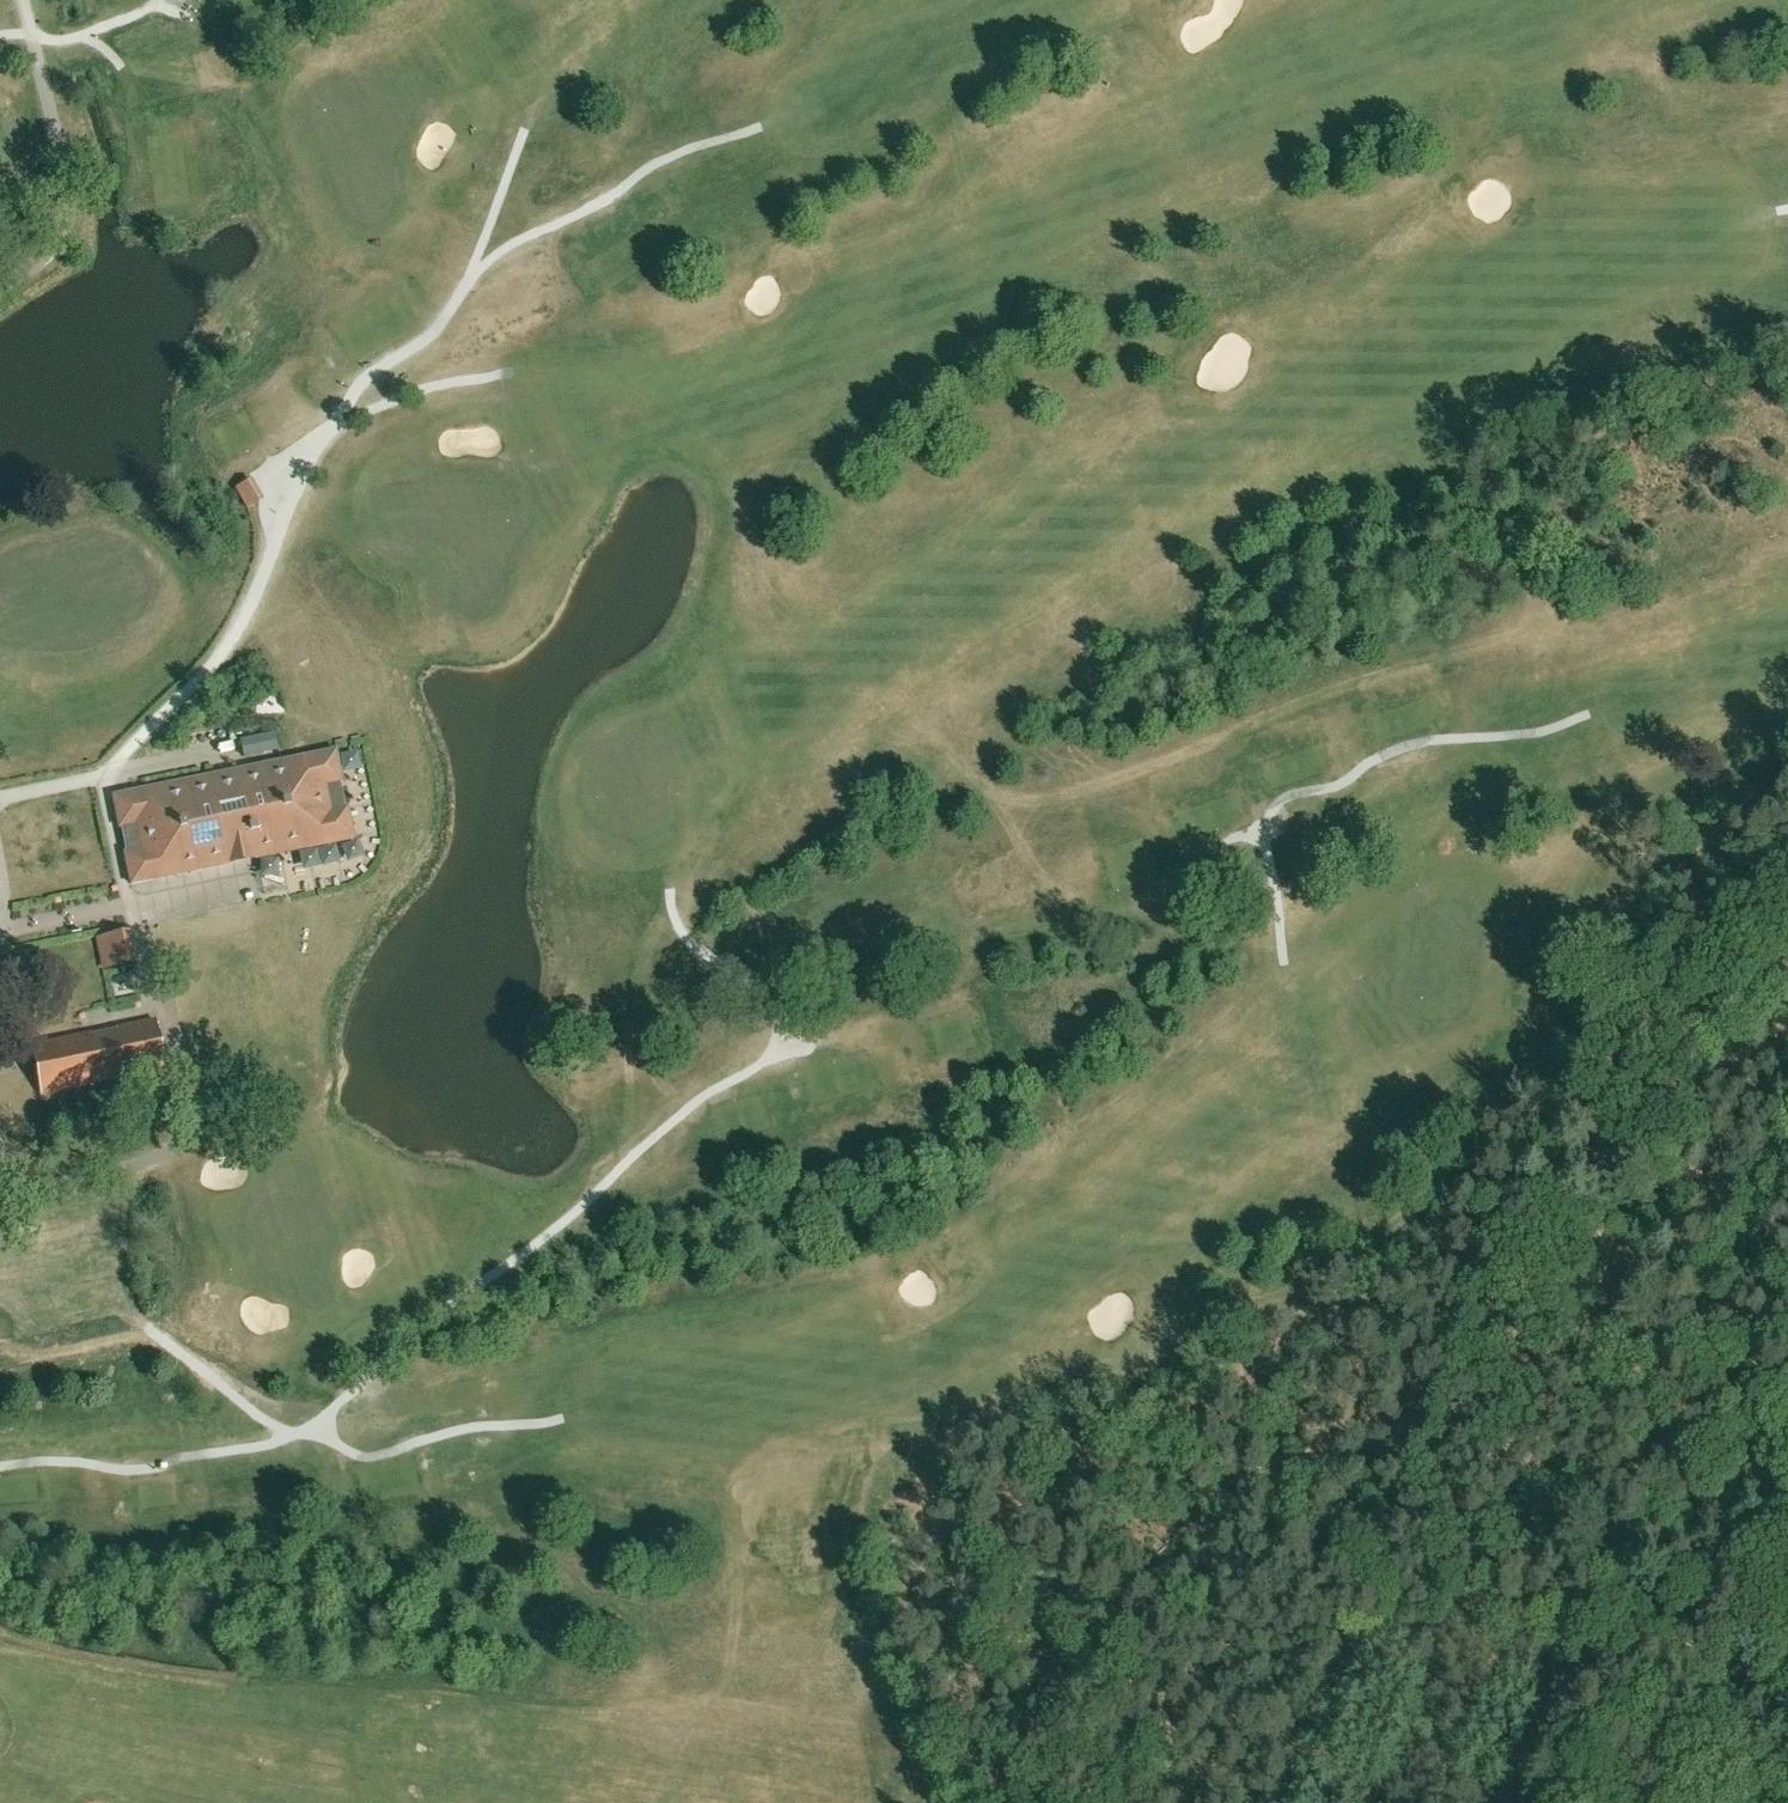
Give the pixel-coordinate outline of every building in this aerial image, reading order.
[(258,476),(242,485),(255,508),(271,499),(258,476)] [(258,733),(241,737),(244,755),(261,751),(258,733)] [(349,806),(321,811),(316,786),(343,781),(338,749),(246,766),(247,772),(134,795),(133,790),(112,794),(119,827),(140,823),(145,848),(125,851),(130,883),(151,880),(150,874),(332,837),(333,843),(355,840),(349,806)] [(127,932),(98,938),(104,967),(133,961),(127,932)] [(154,1019),(31,1044),(41,1091),(164,1066),(154,1019)]
